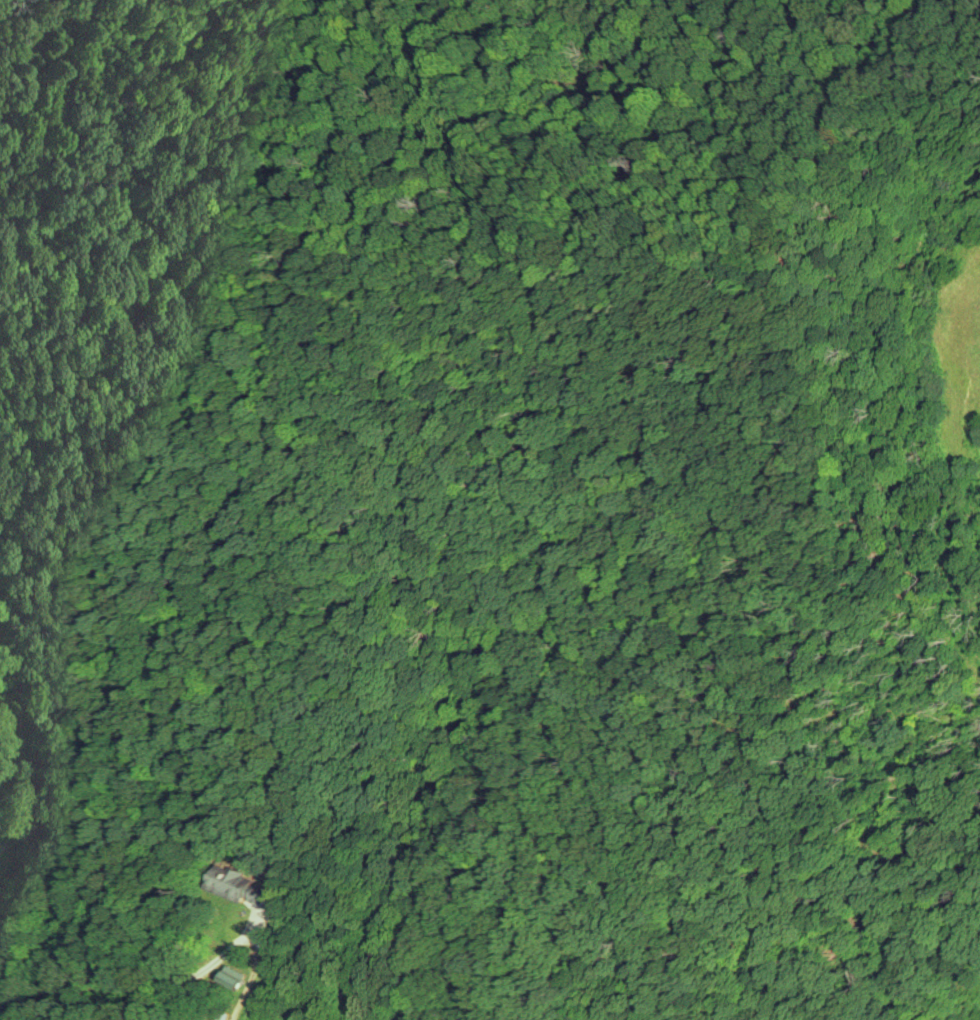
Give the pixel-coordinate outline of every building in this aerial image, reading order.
[(268,912),(279,887),(224,862),(213,887),(268,912)]
